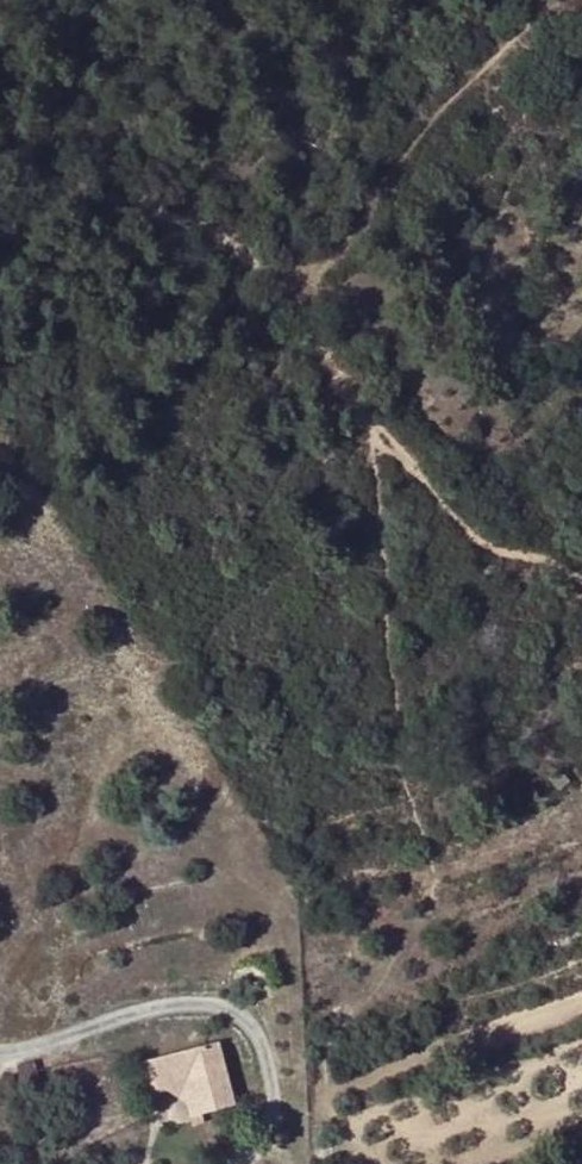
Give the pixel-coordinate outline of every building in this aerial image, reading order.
[(568,783),(560,772),(550,781),(558,791),(568,783)] [(233,1104),(217,1044),(147,1061),(155,1092),(167,1090),(175,1087),(186,1095),(188,1102),(190,1114),(233,1104)] [(186,1095),(175,1087),(167,1090),(188,1102),(186,1095)] [(252,1121),(254,1112),(245,1110),(244,1119),(252,1121)]
